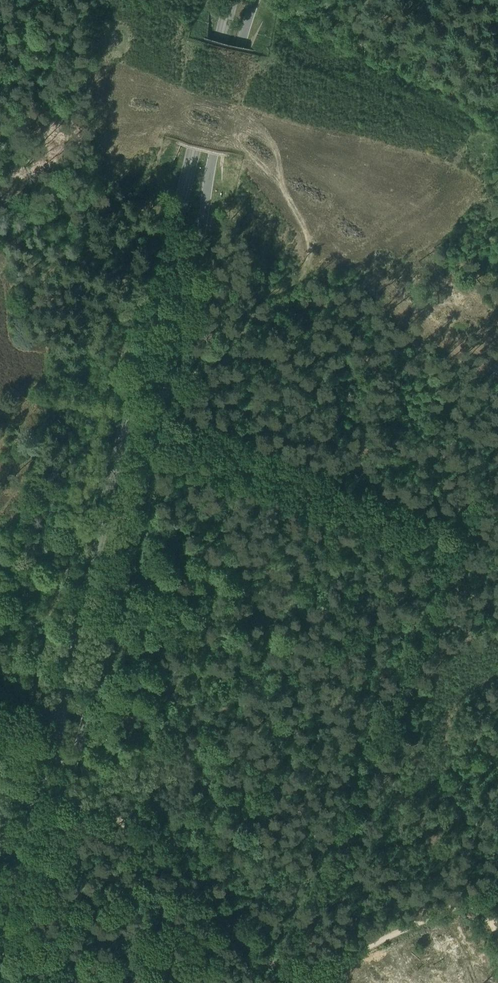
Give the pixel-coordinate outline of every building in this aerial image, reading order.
[(148,238),(140,236),(138,243),(146,245),(148,238)]
